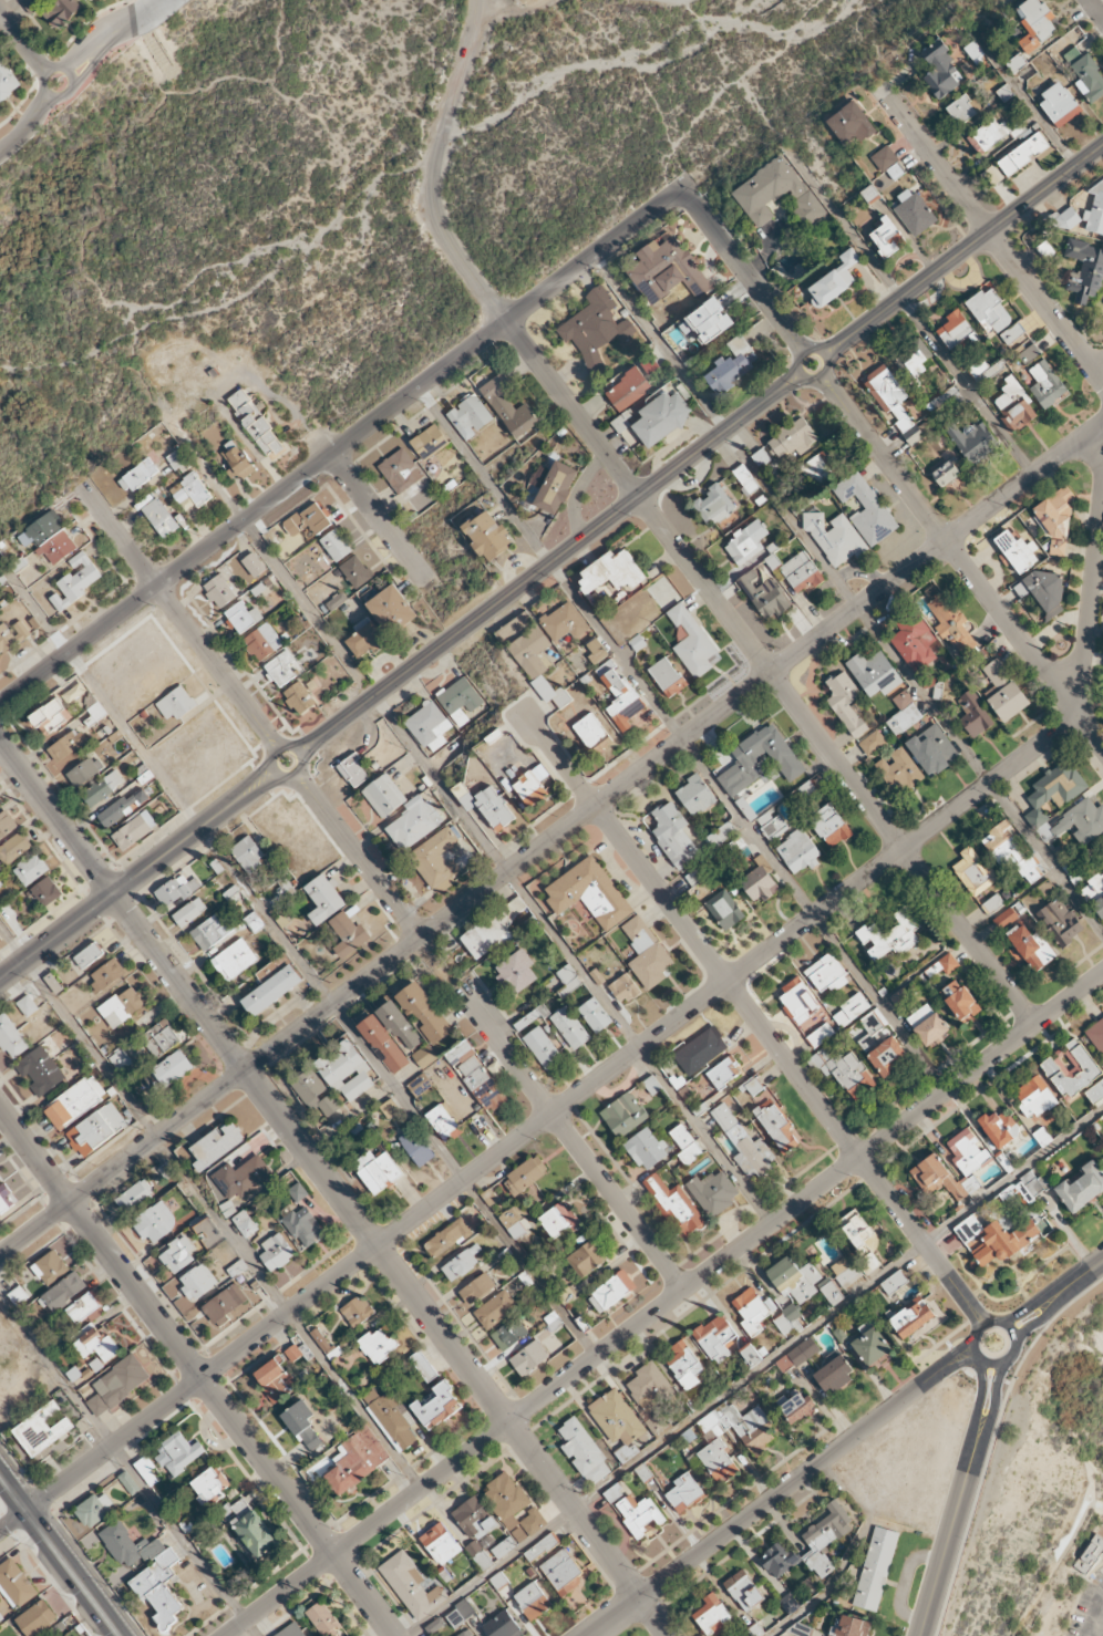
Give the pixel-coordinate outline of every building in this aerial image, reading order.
[(75,0),(54,0),(41,14),(59,31),(81,6),(75,0)] [(1030,33),(1018,42),(1026,54),(1058,32),(1050,20),(1053,18),(1041,0),(1027,0),(1014,9),(1030,33)] [(923,77),(936,99),(965,82),(940,39),(921,51),(933,71),(923,77)] [(985,56),(974,40),(963,48),(975,64),(985,56)] [(1082,56),(1075,47),(1063,55),(1080,80),(1076,82),(1090,103),(1102,94),(1102,76),(1086,52),(1082,56)] [(1011,72),(1027,62),(1020,53),(1005,63),(1011,72)] [(22,85),(1,58),(0,59),(0,102),(22,85)] [(1037,72),(1029,62),(1015,72),(1023,82),(1037,72)] [(1062,125),(1082,112),(1061,80),(1037,96),(1055,122),(1059,119),(1062,125)] [(957,124),(980,112),(970,93),(947,106),(957,124)] [(857,136),(860,142),(876,132),(855,100),(826,120),(843,145),(857,136)] [(1011,132),(1001,116),(972,135),(982,151),(1011,132)] [(1008,178),(1034,158),(1050,146),(1038,131),(997,163),(1008,178)] [(899,159),(887,144),(870,158),(882,173),(899,159)] [(757,229),(775,217),(767,205),(788,191),(799,207),(792,212),(803,229),(824,214),(785,155),(731,190),(757,229)] [(1091,212),(1084,210),(1082,220),(1087,221),(1085,231),(1102,235),(1102,173),(1100,173),(1095,194),(1091,212)] [(895,207),(912,237),(937,222),(916,187),(898,197),(901,204),(895,207)] [(904,246),(890,222),(869,233),(883,258),(904,246)] [(650,305),(685,282),(695,297),(711,287),(677,235),(659,246),(656,240),(636,253),(640,260),(631,265),(628,261),(623,264),(650,305)] [(1082,260),(1079,273),(1069,271),(1065,289),(1077,292),(1074,303),(1086,306),(1089,295),(1097,297),(1102,272),(1102,247),(1068,239),(1064,256),(1082,260)] [(860,260),(852,247),(839,256),(844,264),(806,288),(818,308),(857,284),(847,269),(860,260)] [(556,328),(565,343),(570,339),(593,374),(606,365),(596,350),(617,336),(622,342),(637,332),(627,317),(617,323),(609,311),(616,306),(602,284),(584,295),(591,305),(556,328)] [(967,301),(987,336),(1012,322),(992,286),(967,301)] [(697,337),(703,346),(734,324),(724,310),(725,310),(716,297),(678,323),(691,341),(697,337)] [(973,345),(980,340),(958,308),(945,317),(949,322),(936,331),(949,350),(968,337),(973,345)] [(999,334),(1007,345),(1025,333),(1018,323),(999,334)] [(726,343),(735,356),(726,362),(722,356),(713,362),(717,368),(705,377),(716,394),(762,364),(741,333),(726,343)] [(926,371),(921,362),(931,357),(923,342),(895,356),(908,381),(926,371)] [(1040,353),(1033,343),(1017,355),(1024,365),(1040,353)] [(639,363),(649,375),(659,366),(649,354),(639,363)] [(1037,383),(1030,388),(1043,409),(1068,393),(1045,358),(1029,369),(1037,383)] [(990,368),(983,359),(969,370),(980,385),(1006,364),(1002,359),(990,368)] [(899,403),(908,397),(885,365),(864,380),(895,423),(894,423),(911,446),(924,436),(899,403)] [(651,391),(639,368),(603,388),(616,410),(651,391)] [(479,389),(517,439),(540,422),(525,402),(516,410),(505,395),(514,388),(502,371),(479,389)] [(1032,401),(1011,374),(1000,382),(1007,390),(994,401),(1006,416),(1001,420),(1013,435),(1037,415),(1028,404),(1032,401)] [(639,412),(643,417),(632,426),(648,448),(694,415),(675,387),(639,412)] [(925,404),(930,413),(950,401),(955,411),(966,405),(955,387),(925,404)] [(265,454),(273,449),(277,454),(285,448),(257,408),(242,388),(226,399),(265,454)] [(446,414),(466,440),(494,420),(474,393),(446,414)] [(800,455),(819,439),(800,415),(766,443),(779,460),(794,448),(800,455)] [(999,445),(981,420),(962,434),(953,422),(944,428),(971,465),(999,445)] [(449,443),(435,423),(410,441),(424,461),(449,443)] [(254,470),(237,440),(220,449),(231,468),(226,471),(233,482),(254,470)] [(166,456),(173,469),(189,460),(182,447),(166,456)] [(424,477),(403,447),(377,466),(398,495),(424,477)] [(837,471),(825,450),(803,463),(815,483),(837,471)] [(128,494),(159,471),(148,458),(118,481),(128,494)] [(578,470),(555,460),(534,505),(558,516),(578,470)] [(931,473),(941,488),(960,474),(950,460),(931,473)] [(870,547),(899,528),(859,469),(831,488),(842,504),(855,495),(864,508),(850,518),(870,547)] [(213,497),(194,471),(169,489),(179,503),(190,495),(198,507),(213,497)] [(737,509),(717,481),(706,490),(708,493),(693,504),(706,523),(713,518),(716,523),(737,509)] [(1051,538),(1049,555),(1065,556),(1071,508),(1068,502),(1075,498),(1067,485),(1036,504),(1035,511),(1051,538)] [(179,527),(157,495),(140,507),(163,539),(179,527)] [(300,514),(315,535),(333,523),(317,502),(300,514)] [(462,527),(486,562),(512,544),(505,535),(506,534),(488,509),(462,527)] [(845,515),(827,527),(816,510),(801,521),(835,568),(855,554),(857,557),(869,549),(845,515)] [(36,543),(66,528),(57,511),(17,533),(24,548),(35,541),(36,543)] [(769,533),(759,519),(722,544),(738,566),(764,548),(759,540),(769,533)] [(353,550),(337,528),(320,540),(336,563),(353,550)] [(1020,536),(1016,540),(1007,529),(993,540),(1020,574),(1039,560),(1020,536)] [(38,546),(50,566),(78,550),(66,530),(38,546)] [(612,550),(576,575),(588,593),(609,579),(616,590),(627,583),(631,589),(646,578),(626,549),(616,556),(612,550)] [(104,579),(83,550),(69,560),(76,570),(56,585),(60,591),(50,598),(59,611),(104,579)] [(779,567),(799,597),(825,580),(805,550),(779,567)] [(241,562),(255,579),(267,568),(253,551),(241,562)] [(373,577),(357,554),(339,566),(355,589),(373,577)] [(1021,581),(1051,619),(1063,609),(1058,603),(1069,594),(1051,570),(1043,576),(1037,568),(1021,581)] [(737,580),(767,623),(790,606),(770,578),(756,589),(751,581),(758,576),(753,569),(737,580)] [(203,585),(218,609),(237,597),(222,573),(203,585)] [(418,614),(393,583),(366,605),(391,636),(418,614)] [(977,644),(963,624),(967,621),(946,590),(926,604),(940,624),(937,626),(959,657),(977,644)] [(348,600),(343,592),(325,602),(330,611),(348,600)] [(539,620),(554,642),(570,631),(575,637),(589,628),(569,600),(539,620)] [(249,611),(241,601),(223,614),(238,635),(263,617),(255,607),(249,611)] [(714,667),(708,659),(718,652),(682,601),(666,612),(677,628),(682,625),(690,636),(673,648),(695,680),(714,667)] [(921,669),(937,657),(928,646),(937,640),(916,612),(897,625),(901,631),(890,640),(910,667),(916,662),(921,669)] [(357,659),(386,642),(370,615),(354,625),(358,632),(346,640),(357,659)] [(12,626),(23,640),(31,634),(20,620),(12,626)] [(242,640),(258,663),(284,645),(268,621),(242,640)] [(18,643),(6,624),(0,628),(0,654),(18,643)] [(552,645),(537,625),(507,647),(532,681),(552,666),(542,652),(552,645)] [(592,665),(608,656),(597,638),(582,647),(592,665)] [(295,661),(286,649),(263,668),(280,689),(296,675),(289,666),(295,661)] [(904,682),(880,650),(866,660),(860,652),(845,663),(870,698),(881,690),(885,696),(904,682)] [(669,698),(687,686),(667,656),(648,669),(669,698)] [(1004,723),(1031,703),(997,658),(982,669),(994,686),(983,694),(1004,723)] [(616,700),(605,708),(622,733),(632,726),(627,720),(645,708),(611,659),(595,669),(616,700)] [(825,682),(834,695),(827,699),(854,740),(868,730),(850,704),(862,696),(844,670),(825,682)] [(572,701),(563,686),(553,691),(544,675),(532,681),(543,703),(553,698),(559,708),(572,701)] [(483,703),(465,676),(437,695),(458,728),(470,720),(466,714),(483,703)] [(282,693),(298,716),(316,703),(300,680),(282,693)] [(170,723),(196,704),(181,685),(155,704),(170,723)] [(993,726),(973,689),(956,698),(966,715),(960,718),(971,738),(993,726)] [(885,722),(896,737),(924,716),(904,690),(892,699),(900,711),(885,722)] [(31,715),(43,736),(71,719),(59,698),(31,715)] [(447,742),(441,734),(451,727),(433,701),(405,720),(429,754),(447,742)] [(572,726),(593,754),(612,740),(591,712),(572,726)] [(806,771),(772,722),(731,750),(739,762),(717,777),(731,798),(760,778),(765,785),(782,773),(789,782),(806,771)] [(932,779),(961,756),(935,722),(906,744),(932,779)] [(88,744),(80,729),(47,748),(59,769),(81,756),(77,750),(88,744)] [(858,743),(868,756),(887,742),(877,729),(858,743)] [(923,776),(902,746),(886,756),(874,764),(895,795),(923,776)] [(337,765),(353,789),(370,777),(354,754),(337,765)] [(103,770),(93,756),(67,773),(76,788),(103,770)] [(1088,788),(1067,759),(1031,784),(1036,791),(1026,798),(1034,809),(1025,816),(1035,830),(1049,820),(1040,806),(1052,798),(1059,808),(1088,788)] [(531,770),(544,786),(553,779),(540,764),(531,770)] [(91,808),(125,781),(115,769),(81,795),(91,808)] [(529,808),(548,796),(532,771),(512,783),(529,808)] [(362,791),(382,819),(407,801),(386,773),(362,791)] [(674,791),(693,817),(717,800),(698,774),(674,791)] [(818,790),(810,780),(798,789),(805,799),(818,790)] [(452,789),(468,812),(479,805),(496,830),(515,817),(493,784),(474,798),(462,781),(452,789)] [(149,798),(141,786),(98,816),(107,829),(149,798)] [(408,812),(385,828),(401,851),(442,823),(421,792),(403,805),(408,812)] [(1102,832),(1102,803),(1096,808),(1088,797),(1048,825),(1057,839),(1070,830),(1082,847),(1102,832)] [(688,825),(672,799),(652,812),(660,825),(652,831),(677,870),(700,855),(683,828),(688,825)] [(830,849),(852,834),(830,802),(808,818),(830,849)] [(775,809),(756,823),(771,842),(789,828),(775,809)] [(18,828),(7,810),(0,815),(0,840),(18,828)] [(112,836),(123,851),(158,825),(147,810),(112,836)] [(980,838),(1006,876),(1018,868),(1029,885),(1044,875),(1030,854),(1028,856),(1005,821),(980,838)] [(714,847),(736,832),(729,822),(707,837),(714,847)] [(458,841),(448,826),(407,854),(431,889),(460,870),(452,858),(446,862),(440,853),(458,841)] [(822,857),(802,828),(774,847),(795,876),(822,857)] [(33,847),(22,831),(0,846),(0,858),(5,866),(33,847)] [(261,867),(257,860),(263,856),(251,835),(231,846),(248,875),(261,867)] [(973,897),(1000,879),(990,865),(983,869),(976,860),(979,858),(970,845),(960,852),(963,858),(952,866),(973,897)] [(13,868),(25,886),(50,870),(38,852),(13,868)] [(605,932),(633,912),(594,854),(545,887),(551,897),(547,900),(558,915),(582,899),(605,932)] [(318,907),(308,914),(316,926),(348,904),(325,872),(304,887),(318,907)] [(1079,889),(1101,920),(1102,919),(1102,872),(1079,889)] [(63,895),(50,876),(30,889),(43,908),(63,895)] [(157,887),(164,906),(203,892),(198,877),(186,881),(185,877),(157,887)] [(456,883),(453,877),(434,888),(438,894),(456,883)] [(278,883),(282,889),(273,894),(278,903),(296,893),(287,878),(278,883)] [(724,931),(745,917),(725,888),(704,903),(724,931)] [(982,904),(990,914),(1004,903),(997,893),(982,904)] [(512,937),(503,925),(527,908),(518,896),(459,938),(476,962),(512,937)] [(1034,916),(1061,948),(1085,929),(1058,896),(1034,916)] [(172,915),(180,927),(208,910),(199,897),(172,915)] [(895,948),(899,954),(920,942),(913,931),(920,927),(908,905),(894,913),(900,924),(882,935),(875,922),(855,933),(862,945),(871,939),(875,946),(867,951),(873,961),(895,948)] [(994,916),(1000,927),(1017,918),(1012,907),(994,916)] [(343,941),(333,948),(342,960),(372,938),(360,923),(356,926),(345,910),(329,921),(343,941)] [(265,926),(254,911),(243,919),(254,933),(265,926)] [(228,917),(222,921),(217,913),(190,932),(203,952),(236,929),(228,917)] [(629,963),(646,989),(677,969),(640,914),(620,927),(640,956),(629,963)] [(1006,935),(1036,972),(1057,956),(1038,931),(1032,935),(1022,923),(1006,935)] [(219,971),(220,970),(228,982),(258,960),(242,937),(211,960),(219,971)] [(74,957),(83,969),(104,953),(96,941),(74,957)] [(495,965),(512,995),(538,980),(530,966),(533,964),(524,949),(495,965)] [(828,987),(833,993),(850,980),(829,952),(804,971),(820,993),(828,987)] [(948,974),(960,966),(950,952),(938,961),(948,974)] [(98,991),(127,974),(117,958),(88,975),(98,991)] [(942,969),(939,962),(926,970),(930,976),(942,969)] [(303,981),(290,964),(241,1000),(254,1017),(303,981)] [(555,973),(568,993),(582,984),(569,964),(555,973)] [(608,986),(623,1006),(641,992),(627,973),(608,986)] [(796,1025),(810,1017),(808,1013),(818,1007),(801,976),(777,989),(796,1025)] [(959,1023),(979,1011),(960,978),(940,990),(959,1023)] [(453,1031),(417,980),(396,995),(433,1045),(453,1031)] [(98,1007),(112,1029),(148,1006),(134,984),(98,1007)] [(871,1008),(861,992),(839,1005),(842,1010),(833,1016),(839,1027),(871,1008)] [(39,1009),(29,994),(16,1002),(26,1017),(39,1009)] [(613,1023),(596,996),(578,1007),(595,1034),(613,1023)] [(377,1010),(407,1053),(423,1042),(393,999),(377,1010)] [(950,1032),(928,1002),(906,1019),(928,1048),(950,1032)] [(513,1023),(518,1032),(549,1013),(544,1005),(513,1023)] [(591,1038),(566,1005),(549,1018),(575,1050),(591,1038)] [(859,1020),(868,1034),(858,1041),(866,1053),(883,1042),(876,1032),(888,1024),(877,1008),(859,1020)] [(809,1014),(811,1016),(799,1026),(804,1032),(821,1018),(814,1009),(809,1014)] [(13,1060),(31,1045),(3,1012),(0,1015),(0,1044),(13,1060)] [(358,1024),(391,1075),(409,1064),(376,1013),(358,1024)] [(181,1040),(164,1018),(140,1037),(156,1059),(181,1040)] [(1102,1060),(1102,1018),(1083,1031),(1102,1060)] [(806,1039),(814,1049),(835,1032),(826,1022),(806,1039)] [(562,1061),(542,1025),(524,1036),(544,1071),(562,1061)] [(729,1047),(713,1025),(673,1055),(689,1077),(729,1047)] [(867,1052),(881,1077),(909,1061),(895,1037),(867,1052)] [(1060,1095),(1070,1089),(1073,1094),(1102,1075),(1078,1037),(1040,1061),(1060,1095)] [(371,1069),(347,1038),(314,1065),(337,1093),(340,1090),(351,1103),(375,1084),(366,1073),(371,1069)] [(508,1100),(465,1040),(445,1054),(488,1115),(508,1100)] [(853,1051),(841,1058),(832,1043),(809,1057),(823,1079),(835,1071),(853,1100),(876,1086),(853,1051)] [(13,1065),(39,1099),(66,1077),(42,1044),(13,1065)] [(438,1059),(428,1044),(412,1054),(422,1069),(438,1059)] [(119,1073),(133,1063),(122,1048),(108,1058),(119,1073)] [(158,1092),(194,1068),(181,1049),(146,1073),(158,1092)] [(716,1089),(743,1074),(732,1056),(706,1071),(716,1089)] [(332,1094),(321,1100),(318,1096),(327,1090),(310,1065),(288,1080),(308,1110),(318,1104),(327,1117),(341,1108),(332,1094)] [(107,1096),(92,1074),(43,1108),(58,1131),(107,1096)] [(1057,1102),(1038,1074),(1013,1092),(1020,1103),(1018,1105),(1029,1121),(1057,1102)] [(409,1092),(430,1092),(430,1078),(409,1078),(409,1092)] [(1093,1104),(1102,1097),(1102,1079),(1084,1091),(1093,1104)] [(629,1091),(599,1113),(619,1139),(648,1117),(629,1091)] [(388,1119),(400,1111),(391,1098),(379,1107),(388,1119)] [(793,1126),(772,1100),(754,1114),(785,1154),(799,1144),(788,1130),(793,1126)] [(65,1134),(82,1158),(128,1125),(111,1102),(65,1134)] [(733,1157),(749,1181),(777,1162),(761,1136),(752,1142),(725,1102),(711,1111),(739,1153),(733,1157)] [(447,1143),(462,1131),(441,1103),(425,1115),(447,1143)] [(979,1122),(998,1150),(1014,1139),(1007,1129),(1014,1125),(1002,1107),(979,1122)] [(220,1130),(218,1127),(190,1149),(198,1161),(194,1164),(200,1173),(246,1138),(232,1120),(220,1130)] [(668,1132),(683,1151),(677,1155),(686,1166),(703,1152),(681,1123),(668,1132)] [(668,1156),(651,1126),(625,1142),(642,1172),(668,1156)] [(417,1168),(434,1157),(416,1127),(399,1137),(417,1168)] [(982,1149),(967,1128),(944,1144),(966,1176),(992,1158),(985,1147),(982,1149)] [(376,1158),(370,1150),(352,1163),(375,1195),(403,1174),(386,1151),(376,1158)] [(273,1173),(258,1153),(236,1170),(230,1162),(211,1176),(232,1204),(273,1173)] [(956,1184),(935,1153),(909,1170),(927,1196),(944,1184),(957,1202),(981,1186),(972,1173),(956,1184)] [(501,1180),(514,1197),(549,1171),(536,1154),(501,1180)] [(1094,1159),(1080,1168),(1085,1175),(1069,1185),(1066,1180),(1054,1188),(1071,1214),(1102,1192),(1102,1173),(1094,1159)] [(741,1196),(721,1168),(702,1182),(697,1176),(685,1184),(711,1218),(741,1196)] [(679,1184),(668,1191),(656,1172),(643,1181),(682,1240),(705,1224),(679,1184)] [(1052,1185),(1045,1173),(1036,1179),(1031,1172),(998,1194),(1004,1202),(1021,1191),(1028,1201),(1052,1185)] [(126,1215),(156,1197),(146,1179),(116,1197),(126,1215)] [(297,1203),(308,1195),(299,1182),(288,1190),(297,1203)] [(18,1202),(6,1183),(0,1187),(0,1214),(18,1202)] [(497,1201),(491,1189),(482,1193),(487,1205),(497,1201)] [(149,1244),(179,1226),(164,1200),(134,1218),(149,1244)] [(581,1226),(563,1200),(538,1218),(553,1239),(569,1227),(573,1232),(581,1226)] [(517,1203),(498,1216),(514,1240),(533,1227),(517,1203)] [(303,1249),(326,1233),(305,1205),(283,1221),(303,1249)] [(245,1239),(258,1230),(245,1209),(231,1219),(245,1239)] [(839,1219),(856,1250),(867,1244),(864,1239),(872,1235),(858,1209),(839,1219)] [(1031,1219),(1007,1234),(998,1219),(982,1229),(973,1215),(953,1227),(964,1244),(972,1239),(976,1246),(971,1249),(985,1271),(1042,1235),(1031,1219)] [(423,1241),(433,1257),(472,1234),(463,1218),(423,1241)] [(266,1252),(261,1255),(269,1271),(295,1259),(282,1233),(262,1243),(266,1252)] [(189,1252),(194,1248),(185,1235),(159,1254),(173,1275),(194,1260),(189,1252)] [(582,1279),(608,1259),(593,1239),(566,1258),(582,1279)] [(46,1287),(70,1269),(54,1249),(31,1267),(46,1287)] [(479,1264),(471,1250),(442,1267),(450,1282),(479,1264)] [(811,1262),(799,1271),(788,1256),(765,1272),(783,1297),(790,1292),(799,1305),(818,1291),(813,1284),(822,1278),(811,1262)] [(829,1267),(844,1289),(860,1277),(846,1256),(829,1267)] [(219,1284),(204,1262),(178,1280),(193,1302),(219,1284)] [(600,1314),(636,1287),(623,1269),(587,1297),(600,1314)] [(909,1281),(900,1269),(880,1283),(888,1295),(909,1281)] [(88,1287),(75,1271),(40,1298),(53,1314),(88,1287)] [(469,1306),(496,1286),(485,1272),(459,1292),(469,1306)] [(844,1298),(828,1277),(817,1286),(833,1306),(844,1298)] [(251,1304),(236,1283),(203,1307),(219,1329),(238,1315),(238,1314),(251,1304)] [(752,1338),(764,1329),(759,1323),(771,1313),(750,1286),(731,1302),(745,1320),(741,1323),(752,1338)] [(518,1306),(504,1289),(473,1313),(488,1331),(518,1306)] [(65,1309),(76,1325),(87,1317),(91,1322),(107,1310),(92,1290),(65,1309)] [(353,1329),(376,1315),(364,1295),(341,1309),(353,1329)] [(936,1317),(923,1298),(889,1321),(902,1340),(936,1317)] [(803,1318),(792,1304),(772,1320),(783,1334),(803,1318)] [(716,1366),(731,1355),(724,1345),(737,1335),(720,1313),(692,1333),(716,1366)] [(504,1352),(529,1332),(516,1315),(490,1335),(504,1352)] [(75,1343),(84,1358),(97,1350),(106,1362),(121,1352),(109,1333),(102,1337),(93,1323),(77,1333),(81,1339),(75,1343)] [(374,1365),(400,1347),(385,1324),(358,1342),(374,1365)] [(892,1351),(876,1326),(851,1342),(866,1367),(892,1351)] [(311,1332),(324,1352),(330,1348),(318,1327),(311,1332)] [(776,1362),(785,1374),(819,1349),(811,1337),(776,1362)] [(522,1377),(549,1356),(536,1339),(509,1360),(522,1377)] [(700,1381),(695,1375),(704,1369),(683,1340),(662,1356),(687,1391),(700,1381)] [(763,1359),(751,1345),(740,1353),(751,1368),(763,1359)] [(408,1358),(428,1383),(438,1374),(419,1350),(408,1358)] [(93,1383),(100,1393),(87,1402),(97,1417),(152,1379),(134,1354),(93,1383)] [(855,1377),(841,1355),(813,1374),(827,1396),(855,1377)] [(274,1404),(297,1388),(276,1358),(253,1374),(274,1404)] [(675,1390),(652,1361),(623,1383),(646,1413),(675,1390)] [(415,1422),(385,1381),(379,1385),(385,1393),(380,1397),(374,1389),(360,1398),(399,1453),(418,1440),(408,1427),(415,1422)] [(411,1406),(428,1431),(463,1407),(447,1382),(411,1406)] [(776,1402),(792,1425),(818,1408),(809,1395),(804,1399),(796,1388),(776,1402)] [(314,1414),(304,1399),(282,1414),(308,1453),(323,1443),(307,1419),(314,1414)] [(13,1430),(34,1458),(76,1428),(68,1417),(52,1429),(47,1421),(63,1410),(56,1400),(13,1430)] [(759,1406),(738,1418),(729,1402),(697,1420),(709,1441),(735,1426),(752,1456),(775,1443),(764,1424),(768,1421),(759,1406)] [(668,1424),(658,1412),(645,1422),(655,1435),(668,1424)] [(575,1416),(557,1429),(567,1443),(561,1447),(571,1460),(572,1459),(591,1486),(613,1471),(575,1416)] [(391,1457),(364,1422),(353,1430),(356,1433),(338,1447),(341,1452),(332,1459),(337,1466),(324,1476),(340,1497),(391,1457)] [(206,1451),(199,1441),(191,1446),(181,1433),(154,1452),(173,1479),(185,1471),(183,1468),(206,1451)] [(697,1452),(715,1482),(726,1475),(729,1481),(741,1473),(718,1438),(697,1452)] [(159,1481),(151,1471),(155,1467),(147,1455),(134,1465),(151,1487),(159,1481)] [(189,1485),(206,1507),(233,1487),(216,1465),(189,1485)] [(547,1524),(536,1508),(518,1521),(514,1515),(530,1503),(507,1470),(481,1488),(520,1543),(547,1524)] [(705,1497),(688,1471),(673,1481),(676,1487),(665,1494),(679,1515),(705,1497)] [(624,1494),(616,1484),(603,1493),(610,1504),(624,1494)] [(116,1509),(105,1491),(75,1509),(86,1527),(116,1509)] [(666,1521),(648,1496),(638,1504),(630,1494),(613,1506),(639,1540),(646,1534),(647,1535),(666,1521)] [(452,1512),(475,1543),(498,1525),(490,1515),(475,1495),(452,1512)] [(278,1541),(244,1498),(224,1513),(257,1556),(278,1541)] [(835,1570),(822,1549),(854,1529),(836,1499),(826,1505),(832,1514),(800,1534),(811,1551),(803,1556),(818,1580),(835,1570)] [(99,1533),(124,1571),(149,1554),(156,1563),(129,1581),(143,1603),(150,1598),(160,1613),(153,1617),(163,1631),(179,1621),(174,1614),(183,1608),(166,1583),(176,1575),(170,1566),(179,1560),(171,1547),(165,1550),(155,1536),(138,1547),(119,1519),(99,1533)] [(427,1532),(430,1537),(423,1542),(441,1566),(462,1550),(441,1521),(427,1532)] [(854,1606),(879,1612),(898,1532),(873,1526),(854,1606)] [(523,1552),(529,1562),(560,1542),(553,1532),(523,1552)] [(1090,1576),(1102,1549),(1102,1538),(1091,1533),(1075,1569),(1090,1576)] [(517,1547),(510,1537),(491,1549),(498,1559),(517,1547)] [(492,1564),(475,1540),(465,1547),(482,1571),(492,1564)] [(758,1557),(774,1580),(798,1563),(783,1540),(758,1557)] [(586,1577),(565,1548),(539,1566),(561,1595),(586,1577)] [(378,1567),(416,1621),(449,1598),(439,1585),(427,1594),(420,1584),(425,1580),(403,1549),(378,1567)] [(17,1611),(39,1593),(11,1557),(0,1566),(0,1589),(17,1611)] [(763,1601),(745,1568),(725,1580),(743,1612),(763,1601)] [(552,1606),(534,1581),(513,1596),(531,1621),(552,1606)] [(706,1635),(708,1635),(732,1621),(714,1591),(703,1598),(706,1605),(692,1614),(706,1635)] [(781,1603),(792,1613),(800,1604),(789,1594),(781,1603)] [(61,1619),(45,1598),(16,1619),(28,1635),(37,1635),(61,1619)] [(455,1628),(476,1613),(466,1599),(445,1615),(455,1628)] [(323,1600),(305,1612),(321,1635),(341,1635),(345,1634),(323,1600)] [(524,1635),(506,1609),(482,1625),(490,1635),(522,1635),(524,1635)] [(871,1621),(836,1614),(832,1635),(868,1635),(871,1621)] [(425,1628),(430,1635),(445,1624),(440,1617),(425,1628)] [(295,1621),(274,1635),(306,1635),(295,1621)]
